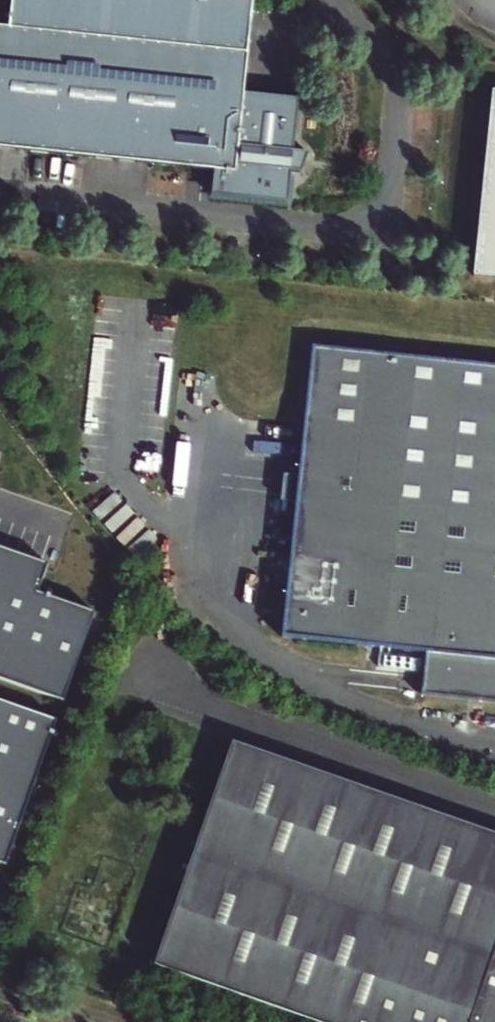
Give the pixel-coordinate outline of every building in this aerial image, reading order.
[(0,29),(0,150),(214,173),(212,198),(288,206),(291,175),(302,176),(307,164),(310,155),(294,154),(300,102),(245,96),(256,0),(13,0),(9,30),(0,29)] [(476,277),(494,279),(494,92),(476,277)] [(311,346),(280,636),(426,652),(421,695),(494,703),(494,366),(311,346)] [(65,701),(96,612),(39,592),(49,564),(0,547),(0,678),(65,701)] [(7,865),(58,720),(0,700),(0,862),(7,865)] [(158,970),(306,1021),(494,1021),(494,838),(236,747),(158,970)]
